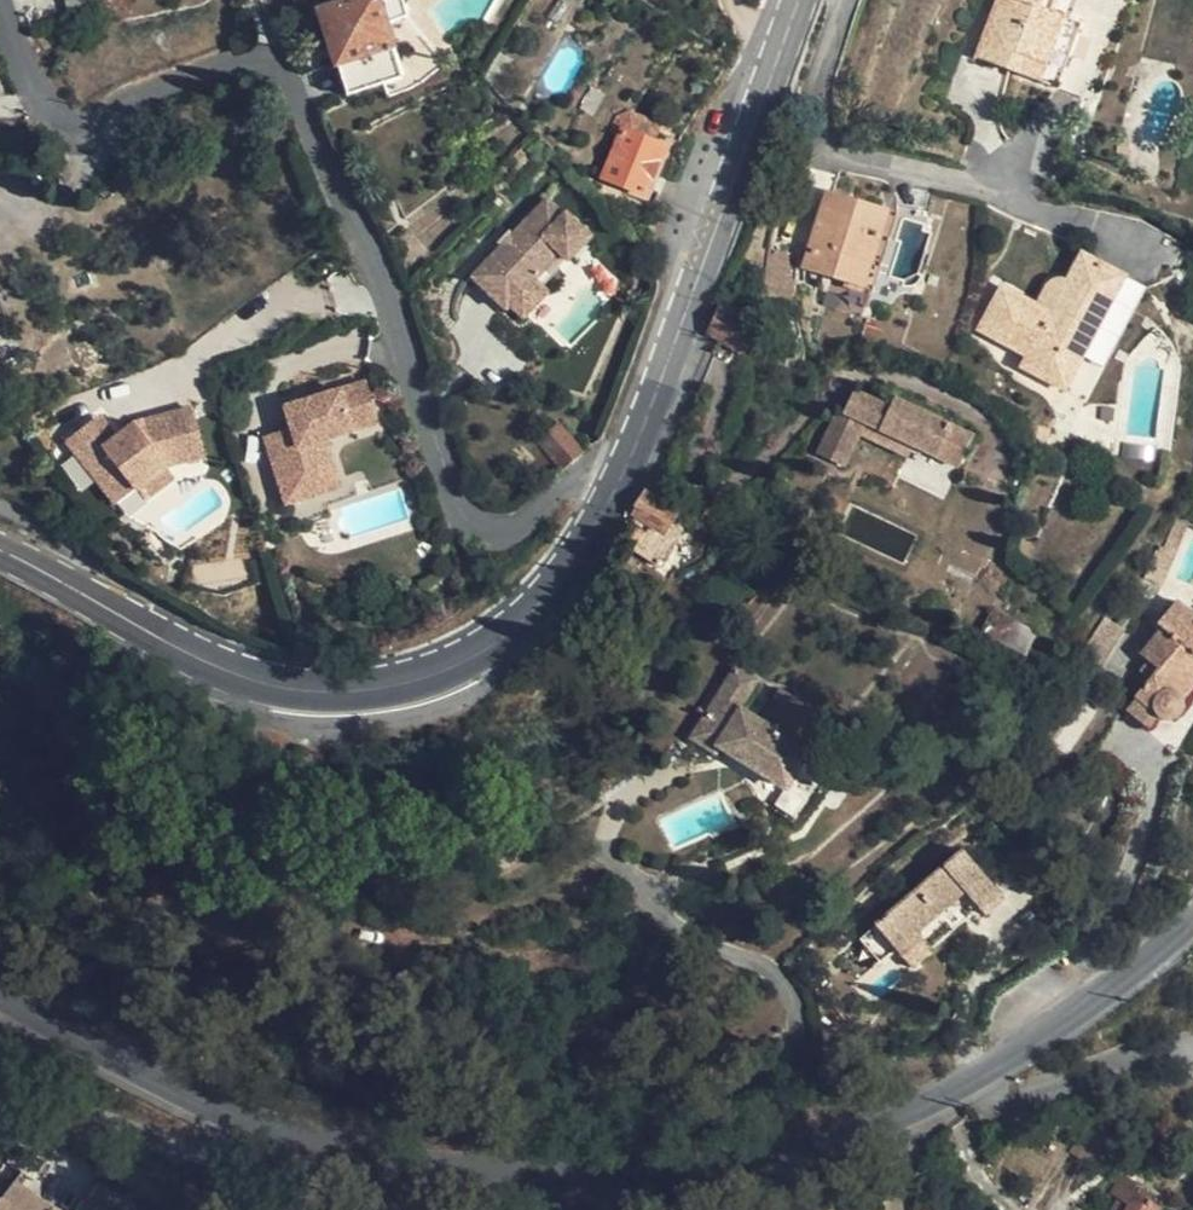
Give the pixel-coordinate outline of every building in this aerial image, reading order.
[(69,19),(90,15),(87,0),(65,0),(69,19)] [(403,0),(369,0),(322,13),(347,91),(401,74),(386,25),(408,18),(403,0)] [(977,57),(1039,82),(1064,18),(1047,9),(1051,0),(998,0),(977,57)] [(627,119),(623,130),(646,140),(650,129),(627,119)] [(646,140),(623,130),(602,179),(647,197),(666,149),(646,140)] [(872,293),(896,215),(829,191),(803,269),(872,293)] [(550,201),(476,278),(510,312),(514,307),(538,281),(563,255),(571,263),(594,239),(567,214),(565,217),(550,201)] [(1022,362),(1065,384),(1125,269),(1082,247),(1066,275),(1061,272),(1056,272),(1052,273),(1050,275),(1046,279),(1036,298),(1020,290),(1001,280),(978,323),(1028,350),(1022,362)] [(784,285),(789,255),(771,250),(764,281),(784,285)] [(1135,276),(1125,269),(1065,384),(1076,389),(1135,276)] [(538,281),(514,307),(527,319),(551,295),(538,281)] [(706,335),(709,338),(741,356),(756,326),(721,305),(706,335)] [(94,360),(125,348),(122,339),(91,351),(94,360)] [(19,352),(0,359),(0,374),(23,365),(19,352)] [(383,420),(369,380),(289,409),(297,429),(269,439),(286,484),(340,464),(331,439),(383,420)] [(847,392),(837,416),(846,420),(856,397),(847,392)] [(827,438),(853,448),(858,439),(863,427),(911,449),(957,468),(974,436),(896,402),(890,411),(856,397),(846,420),(837,416),(827,438)] [(206,451),(191,404),(136,425),(117,442),(106,452),(99,445),(87,457),(74,443),(68,448),(88,469),(123,507),(142,489),(168,465),(206,451)] [(96,421),(74,443),(87,457),(99,445),(106,452),(117,442),(96,421)] [(564,470),(583,454),(560,427),(540,443),(564,470)] [(905,460),(911,449),(863,427),(858,439),(905,460)] [(853,448),(827,438),(817,460),(842,470),(853,448)] [(340,464),(286,484),(294,507),(348,487),(340,464)] [(168,465),(142,489),(153,501),(179,477),(168,465)] [(651,495),(636,518),(640,521),(638,526),(642,529),(632,550),(657,568),(687,520),(651,495)] [(1151,683),(1128,711),(1148,727),(1157,717),(1163,721),(1171,722),(1178,719),(1182,715),(1185,708),(1185,702),(1183,697),(1192,685),(1192,617),(1178,605),(1159,627),(1163,631),(1143,654),(1149,660),(1162,670),(1151,683)] [(982,637),(1002,647),(1014,622),(994,613),(982,637)] [(1038,632),(1014,622),(1002,647),(1026,658),(1038,632)] [(4,652),(12,642),(0,632),(0,649),(4,652)] [(1139,672),(1151,683),(1162,670),(1149,660),(1139,672)] [(739,709),(755,682),(736,669),(691,738),(714,753),(719,746),(786,789),(831,720),(800,700),(797,704),(780,694),(762,724),(739,709)] [(869,933),(889,956),(896,949),(912,969),(928,954),(913,936),(965,892),(986,914),(1003,900),(965,852),(869,933)] [(880,962),(889,956),(869,933),(861,941),(880,962)] [(17,1170),(1,1194),(26,1209),(77,1209),(74,1208),(17,1170)] [(1160,1209),(1134,1194),(1138,1185),(1124,1177),(1112,1196),(1130,1207),(1128,1209),(1160,1209)] [(1,1194),(0,1197),(0,1205),(8,1209),(26,1209),(1,1194)] [(1123,1205),(1112,1199),(1106,1209),(1121,1209),(1123,1205)]
